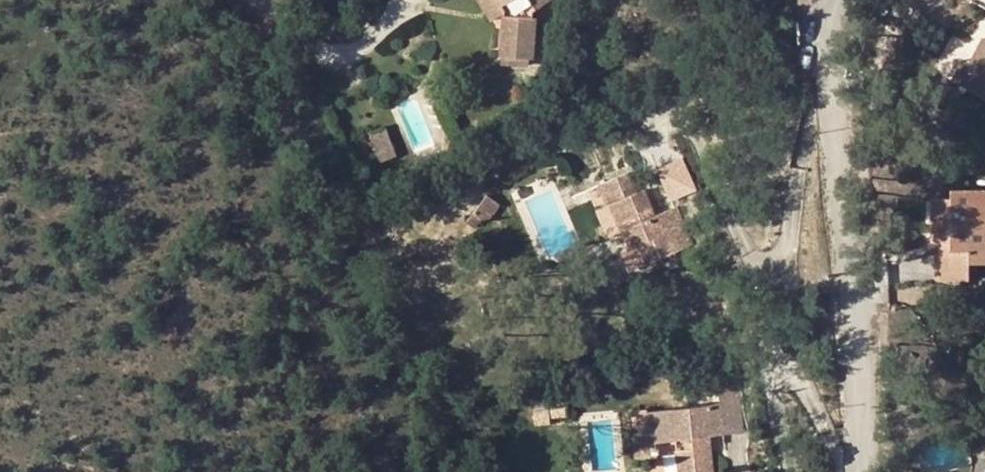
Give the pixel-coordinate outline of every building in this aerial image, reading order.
[(495,0),(476,0),(489,21),(503,13),(495,0)] [(503,13),(498,55),(532,59),(536,8),(549,0),(495,0),(503,13)] [(979,67),(966,83),(984,97),(984,59),(979,67)] [(970,60),(957,77),(966,83),(979,67),(970,60)] [(382,129),(363,136),(373,166),(393,159),(382,129)] [(675,157),(647,169),(662,202),(690,190),(675,157)] [(620,172),(591,186),(599,205),(604,202),(618,234),(607,239),(622,270),(683,243),(669,206),(647,215),(640,200),(633,203),(620,172)] [(972,266),(972,255),(984,255),(984,193),(957,192),(957,201),(935,201),(935,244),(941,245),(941,283),(972,284),(972,266)] [(483,199),(460,228),(471,237),(480,225),(484,229),(498,211),(483,199)] [(593,207),(607,239),(618,234),(604,202),(599,205),(593,207)] [(972,255),(972,266),(984,267),(984,255),(972,255)] [(643,441),(630,442),(625,442),(627,467),(649,466),(648,448),(669,447),(671,471),(707,471),(705,443),(738,440),(736,388),(713,389),(714,409),(641,416),(643,441)] [(627,412),(630,442),(643,441),(641,416),(641,411),(627,412)]
